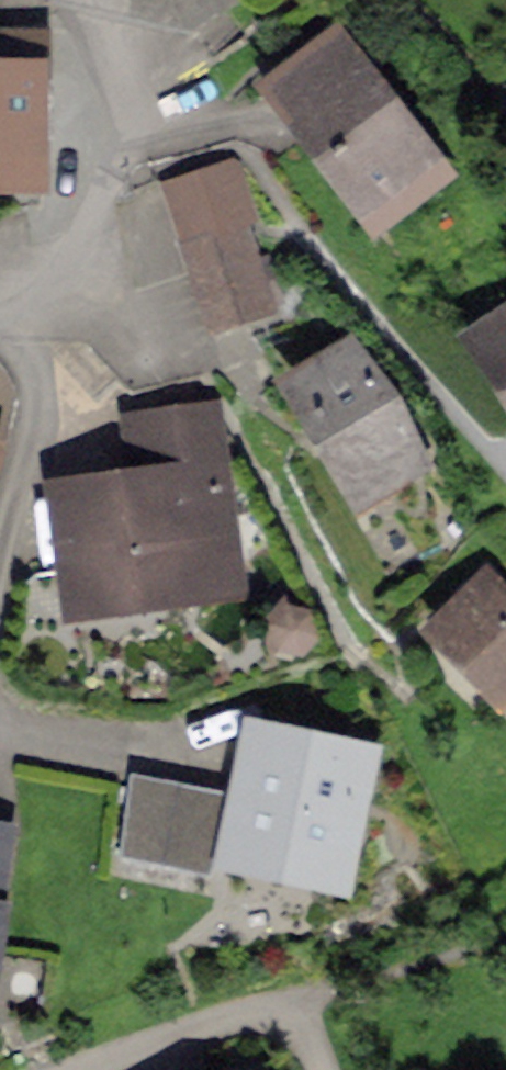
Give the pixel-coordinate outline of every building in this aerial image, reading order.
[(283,93),(377,214),(438,167),(344,46),(283,93)] [(32,174),(31,82),(0,82),(0,174),(32,174)] [(192,275),(255,254),(226,168),(177,185),(195,239),(182,244),(192,275)] [(202,304),(265,282),(255,254),(192,275),(202,304)] [(265,282),(202,304),(213,334),(276,313),(265,282)] [(490,341),(505,365),(505,330),(490,341)] [(357,350),(297,386),(365,499),(425,463),(357,350)] [(67,503),(81,601),(232,580),(210,417),(137,426),(146,493),(67,503)] [(438,633),(503,698),(505,695),(505,599),(490,582),(438,633)] [(364,763),(258,740),(235,851),(341,873),(364,763)] [(131,790),(122,859),(212,877),(229,795),(182,786),(179,799),(131,790)]
